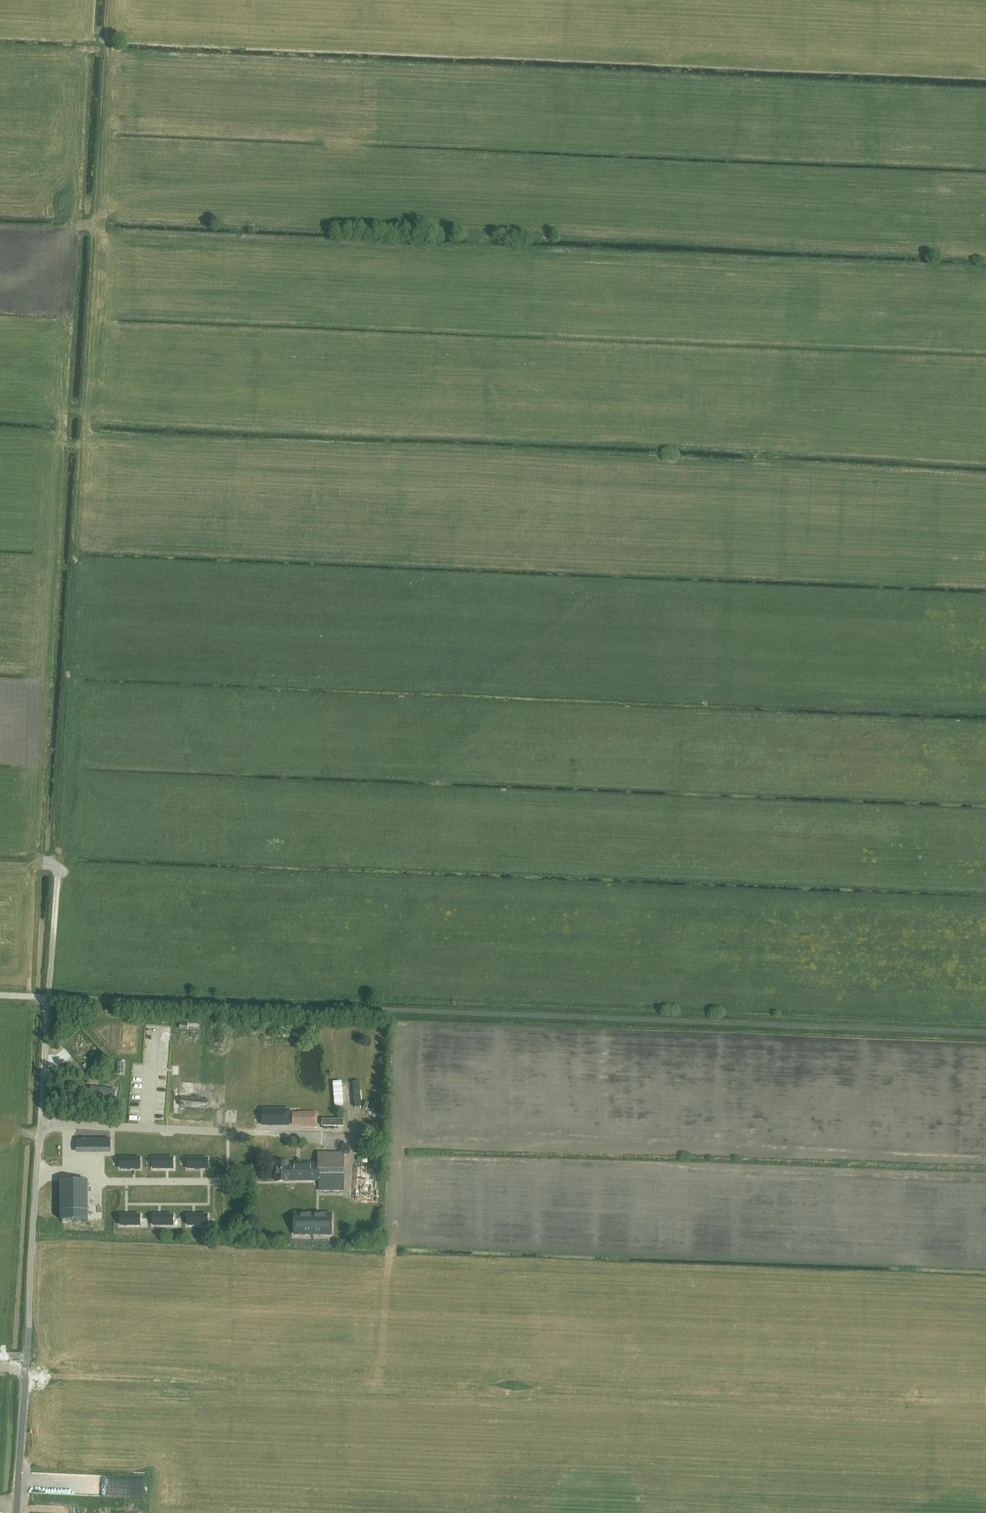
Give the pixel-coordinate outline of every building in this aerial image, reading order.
[(359,1080),(352,1081),(355,1107),(362,1106),(359,1080)] [(333,1082),(335,1106),(344,1105),(342,1081),(333,1082)] [(263,1109),(262,1125),(263,1125),(263,1123),(276,1123),(276,1125),(288,1125),(288,1126),(289,1126),(289,1110),(263,1109)] [(293,1127),(317,1127),(317,1115),(293,1115),(293,1127)] [(76,1139),(76,1151),(111,1151),(111,1139),(76,1139)] [(294,1180),(320,1180),(319,1190),(344,1191),(344,1155),(319,1155),(319,1163),(287,1163),(276,1163),(276,1181),(294,1181),(294,1180)] [(140,1158),(121,1158),(121,1168),(140,1168),(140,1158)] [(173,1158),(154,1158),(154,1168),(173,1168),(173,1158)] [(188,1158),(188,1168),(208,1168),(208,1158),(188,1158)] [(356,1167),(354,1202),(379,1203),(380,1169),(356,1167)] [(61,1221),(88,1221),(88,1180),(74,1180),(74,1177),(68,1177),(68,1180),(61,1180),(61,1221)] [(295,1214),(295,1234),(313,1234),(313,1214),(295,1214)] [(313,1214),(313,1234),(332,1234),(332,1214),(313,1214)] [(140,1225),(140,1215),(121,1215),(121,1225),(140,1225)] [(173,1225),(173,1215),(154,1215),(154,1225),(173,1225)] [(207,1215),(188,1215),(188,1225),(207,1225),(207,1215)]
